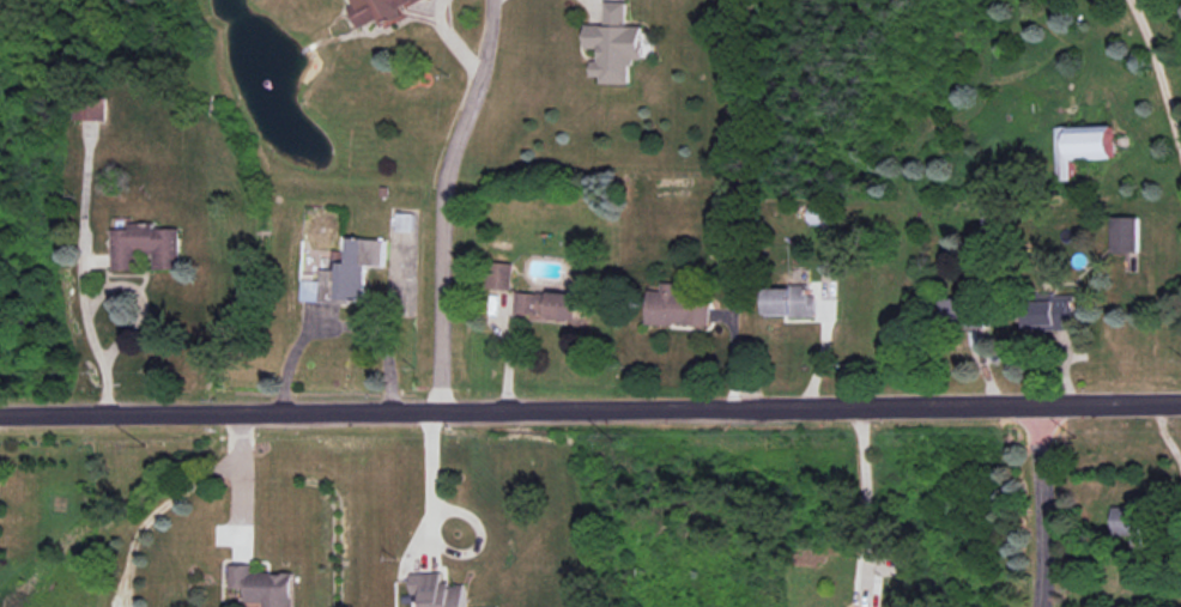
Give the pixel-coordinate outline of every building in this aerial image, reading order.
[(404,0),(355,0),(338,10),(351,32),(369,23),(375,34),(399,20),(392,7),(404,0)] [(598,19),(577,19),(577,54),(594,54),(594,83),(623,83),(623,61),(634,61),(635,20),(620,20),(620,0),(598,0),(598,19)] [(109,98),(75,98),(75,120),(109,120),(109,98)] [(1104,128),(1106,162),(1064,163),(1065,186),(1049,186),(1048,129),(1104,128)] [(832,207),(832,224),(808,224),(808,207),(832,207)] [(1133,210),(1104,211),(1104,255),(1133,254),(1133,210)] [(175,218),(152,219),(152,212),(105,212),(107,268),(131,267),(131,253),(146,253),(146,269),(175,269),(175,218)] [(396,230),(412,231),(413,213),(397,213),(396,230)] [(359,265),(358,299),(316,298),(317,267),(331,268),(331,259),(338,259),(339,227),(384,230),(383,265),(359,265)] [(507,260),(485,260),(485,289),(507,289),(507,260)] [(641,321),(703,324),(705,286),(673,284),(673,275),(655,274),(654,283),(643,283),(641,321)] [(810,280),(811,318),(755,318),(755,290),(783,290),(783,280),(810,280)] [(510,284),(508,316),(569,321),(571,289),(510,284)] [(1072,295),(1054,296),(1053,291),(1019,293),(1022,332),(1073,329),(1072,295)] [(940,299),(941,332),(983,329),(983,306),(967,306),(967,298),(940,299)] [(1113,506),(1112,533),(1129,533),(1129,544),(1139,544),(1139,506),(1113,506)] [(289,563),(290,606),(262,606),(261,597),(220,597),(220,552),(250,552),(250,563),(289,563)] [(459,578),(459,606),(411,606),(412,591),(396,591),(396,566),(436,566),(436,578),(459,578)]
